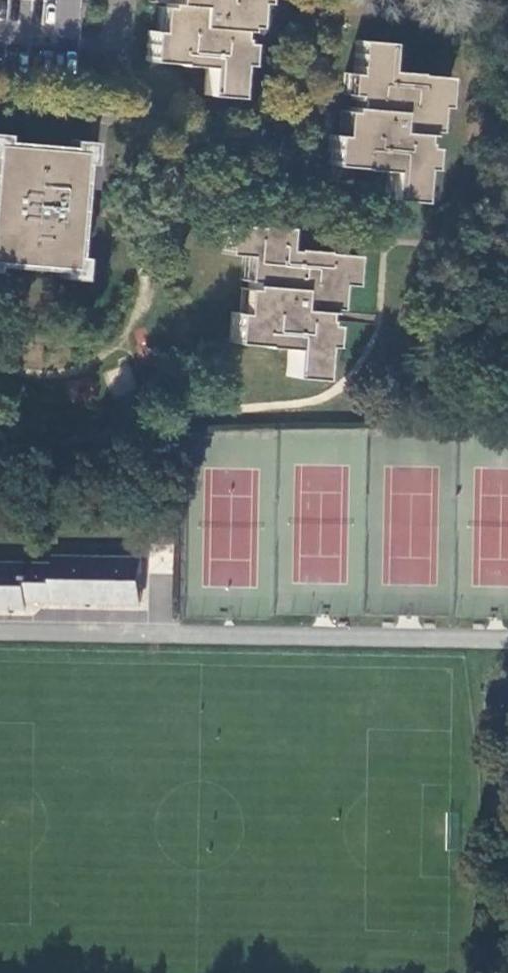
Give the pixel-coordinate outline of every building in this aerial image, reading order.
[(74,77),(76,47),(77,44),(80,7),(80,0),(0,0),(0,72),(74,77)] [(172,3),(166,2),(166,7),(158,6),(157,30),(148,30),(146,61),(176,63),(175,65),(205,67),(203,95),(237,98),(240,65),(248,65),(250,41),(241,41),(242,37),(239,37),(240,34),(240,30),(245,30),(246,26),(253,27),(255,1),(262,2),(262,0),(172,0),(172,3)] [(385,200),(420,202),(422,169),(430,169),(432,146),(424,146),(424,141),(422,141),(423,134),(428,134),(429,130),(436,131),(438,106),(445,107),(447,76),(417,74),(417,71),(389,69),(390,42),(355,39),(354,55),(356,55),(355,72),(344,72),(342,95),(351,95),(351,99),(354,99),(354,103),(353,106),(348,106),(348,110),(340,109),(338,134),(329,133),(327,166),(359,168),(358,170),(387,172),(385,200)] [(80,281),(82,257),(75,256),(78,222),(80,187),(82,164),(90,164),(92,140),(67,138),(67,145),(4,140),(4,133),(0,132),(0,267),(55,272),(55,279),(80,281)] [(319,381),(321,347),(329,348),(331,325),(324,325),(324,320),(322,320),(323,316),(323,313),(328,313),(328,310),(336,310),(338,284),(351,285),(353,255),(322,253),(322,250),(308,249),(291,248),(291,250),(288,250),(284,249),(286,226),(255,224),(255,226),(224,224),(221,254),(243,256),(241,281),(248,282),(248,289),(235,288),(234,313),(231,313),(228,344),(259,346),(259,348),(287,350),(285,378),(319,381)] [(24,608),(24,600),(138,601),(138,557),(53,556),(53,564),(0,563),(0,608),(24,608)]
